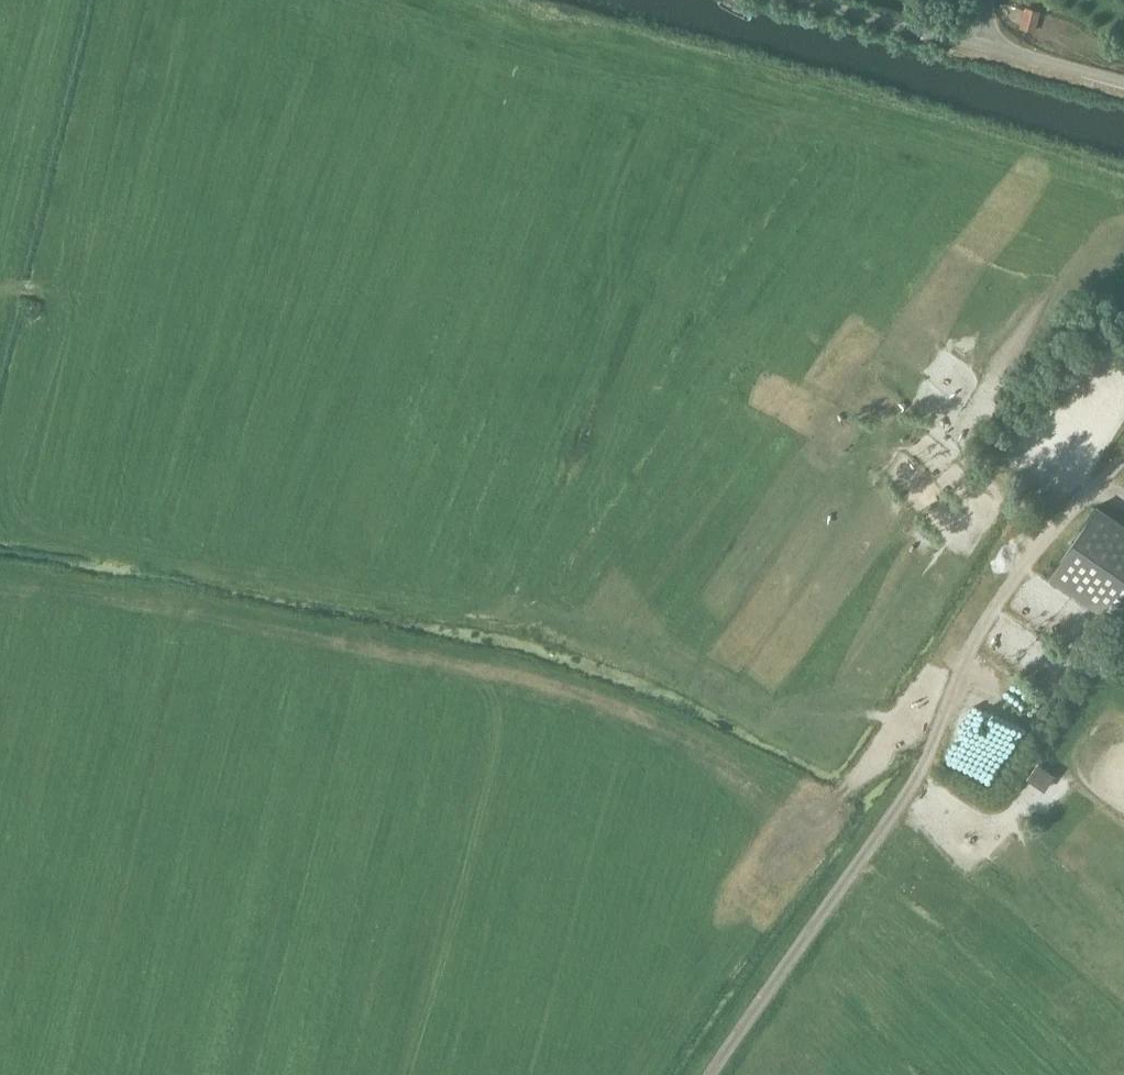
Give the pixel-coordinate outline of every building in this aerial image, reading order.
[(1097,507),(1049,576),(1123,627),(1123,525),(1097,507)]
